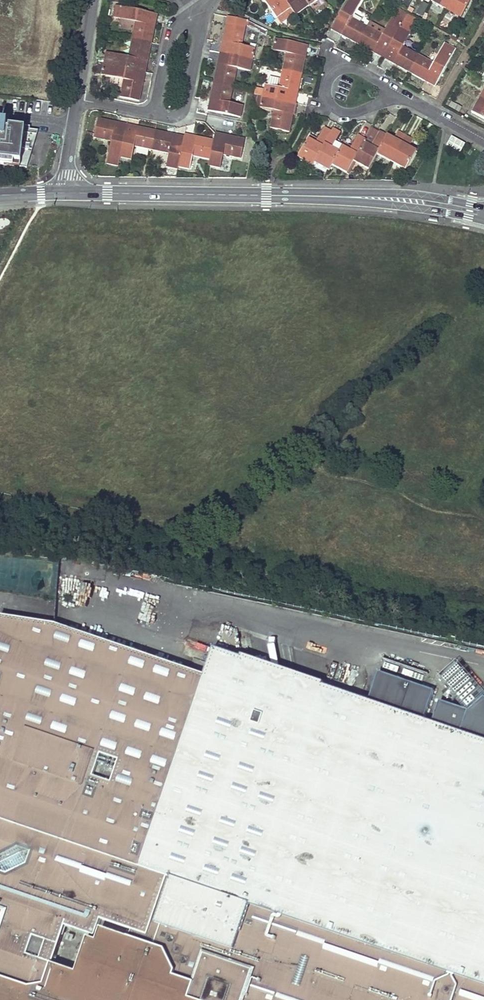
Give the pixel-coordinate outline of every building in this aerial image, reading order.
[(290,9),(284,0),(270,0),(266,3),(277,18),(290,9)] [(290,9),(294,14),(295,16),(309,6),(304,0),(284,0),(290,9)] [(331,30),(338,34),(340,30),(342,32),(341,35),(348,39),(357,44),(366,27),(365,26),(351,18),(361,0),(347,0),(331,30)] [(431,2),(446,10),(451,0),(432,0),(431,2)] [(446,10),(460,18),(470,0),(451,0),(446,10)] [(423,16),(429,4),(421,1),(416,13),(423,16)] [(157,14),(115,6),(113,17),(121,19),(135,22),(134,31),(132,37),(132,39),(151,44),(155,25),(151,25),(152,21),(156,22),(157,14)] [(280,23),(294,14),(290,9),(277,18),(280,23)] [(393,15),(403,21),(407,14),(396,9),(393,15)] [(403,21),(413,26),(417,20),(407,14),(403,21)] [(366,27),(357,44),(373,53),(375,50),(378,51),(376,54),(383,58),(403,21),(393,15),(385,30),(382,35),(366,27)] [(221,45),(219,53),(252,60),(255,48),(241,45),(246,25),(247,20),(227,16),(223,36),(222,42),(225,43),(225,46),(221,45)] [(121,19),(119,28),(134,31),(135,22),(121,19)] [(246,25),(266,35),(267,31),(247,20),(246,25)] [(369,22),(366,27),(382,35),(385,30),(369,21),(369,22)] [(403,21),(383,58),(389,62),(391,59),(394,60),(392,63),(398,67),(408,72),(418,55),(402,46),(413,26),(403,21)] [(286,53),(282,70),(301,74),(305,56),(302,56),(302,52),(306,53),(308,45),(275,38),(272,50),(286,53)] [(128,57),(106,52),(103,64),(145,72),(147,65),(143,64),(144,61),(147,62),(151,44),(132,39),(128,57)] [(418,55),(408,72),(425,81),(426,78),(429,79),(427,83),(434,87),(455,49),(444,43),(433,63),(418,55)] [(252,60),(219,53),(218,60),(222,61),(221,64),(217,64),(216,69),(213,82),(233,86),(237,68),(250,71),(252,60)] [(145,72),(103,64),(101,75),(123,80),(120,97),(139,102),(143,83),(139,82),(140,79),(143,80),(145,72)] [(263,92),(262,96),(295,103),(297,96),(293,95),(294,92),(298,92),(301,74),(282,70),(278,88),(265,85),(263,92)] [(209,103),(207,111),(240,118),(243,106),(229,103),(233,86),(213,82),(211,93),(210,100),(213,101),(213,104),(209,103)] [(295,103),(262,96),(260,106),(260,108),(273,111),(270,128),(289,132),(293,114),(289,113),(290,110),(294,111),(295,103)] [(471,113),(483,120),(483,100),(480,98),(471,113)] [(98,118),(93,138),(111,141),(106,164),(118,166),(120,157),(127,125),(119,123),(118,127),(115,126),(116,122),(98,118)] [(27,166),(39,128),(30,127),(31,125),(24,124),(24,127),(9,125),(8,128),(6,128),(7,121),(0,121),(0,163),(27,166)] [(127,125),(120,157),(131,160),(134,146),(151,150),(155,131),(146,128),(138,127),(137,130),(134,130),(134,126),(127,125)] [(297,157),(312,166),(314,163),(331,131),(324,127),(317,140),(315,142),(308,138),(297,157)] [(331,131),(314,163),(329,171),(332,165),(339,151),(332,147),(334,143),(340,132),(333,128),(331,131)] [(365,139),(353,161),(368,169),(376,154),(385,137),(387,135),(380,131),(378,133),(371,129),(365,139)] [(155,131),(151,150),(169,154),(166,167),(177,169),(178,167),(184,137),(177,135),(176,139),(173,138),(174,134),(168,133),(155,131)] [(385,137),(376,154),(391,162),(405,135),(398,131),(394,139),(392,141),(385,137)] [(210,160),(208,166),(220,168),(223,155),(240,158),(245,139),(226,135),(226,139),(222,138),(223,134),(215,133),(214,140),(210,160)] [(184,137),(178,167),(189,170),(192,156),(210,160),(214,140),(196,137),(195,140),(192,140),(192,136),(185,134),(184,137)] [(339,151),(332,165),(346,173),(353,161),(365,139),(358,135),(351,147),(349,150),(342,146),(342,147),(339,151)] [(405,135),(391,162),(405,170),(415,153),(407,150),(409,147),(413,139),(405,135)] [(447,146),(461,153),(466,143),(451,136),(447,146)] [(332,147),(339,151),(342,147),(334,143),(332,147)] [(469,710),(440,700),(433,721),(425,719),(434,690),(379,671),(369,700),(324,684),(323,685),(300,689),(299,682),(287,685),(285,677),(273,679),(272,672),(259,674),(258,666),(246,670),(243,657),(242,656),(215,647),(205,675),(56,624),(0,615),(0,616),(0,999),(483,999),(483,697),(469,710)] [(242,656),(243,657),(246,670),(258,666),(259,674),(272,672),(273,679),(285,677),(287,685),(299,682),(300,689),(323,685),(323,684),(324,684),(325,682),(243,654),(242,656)]
